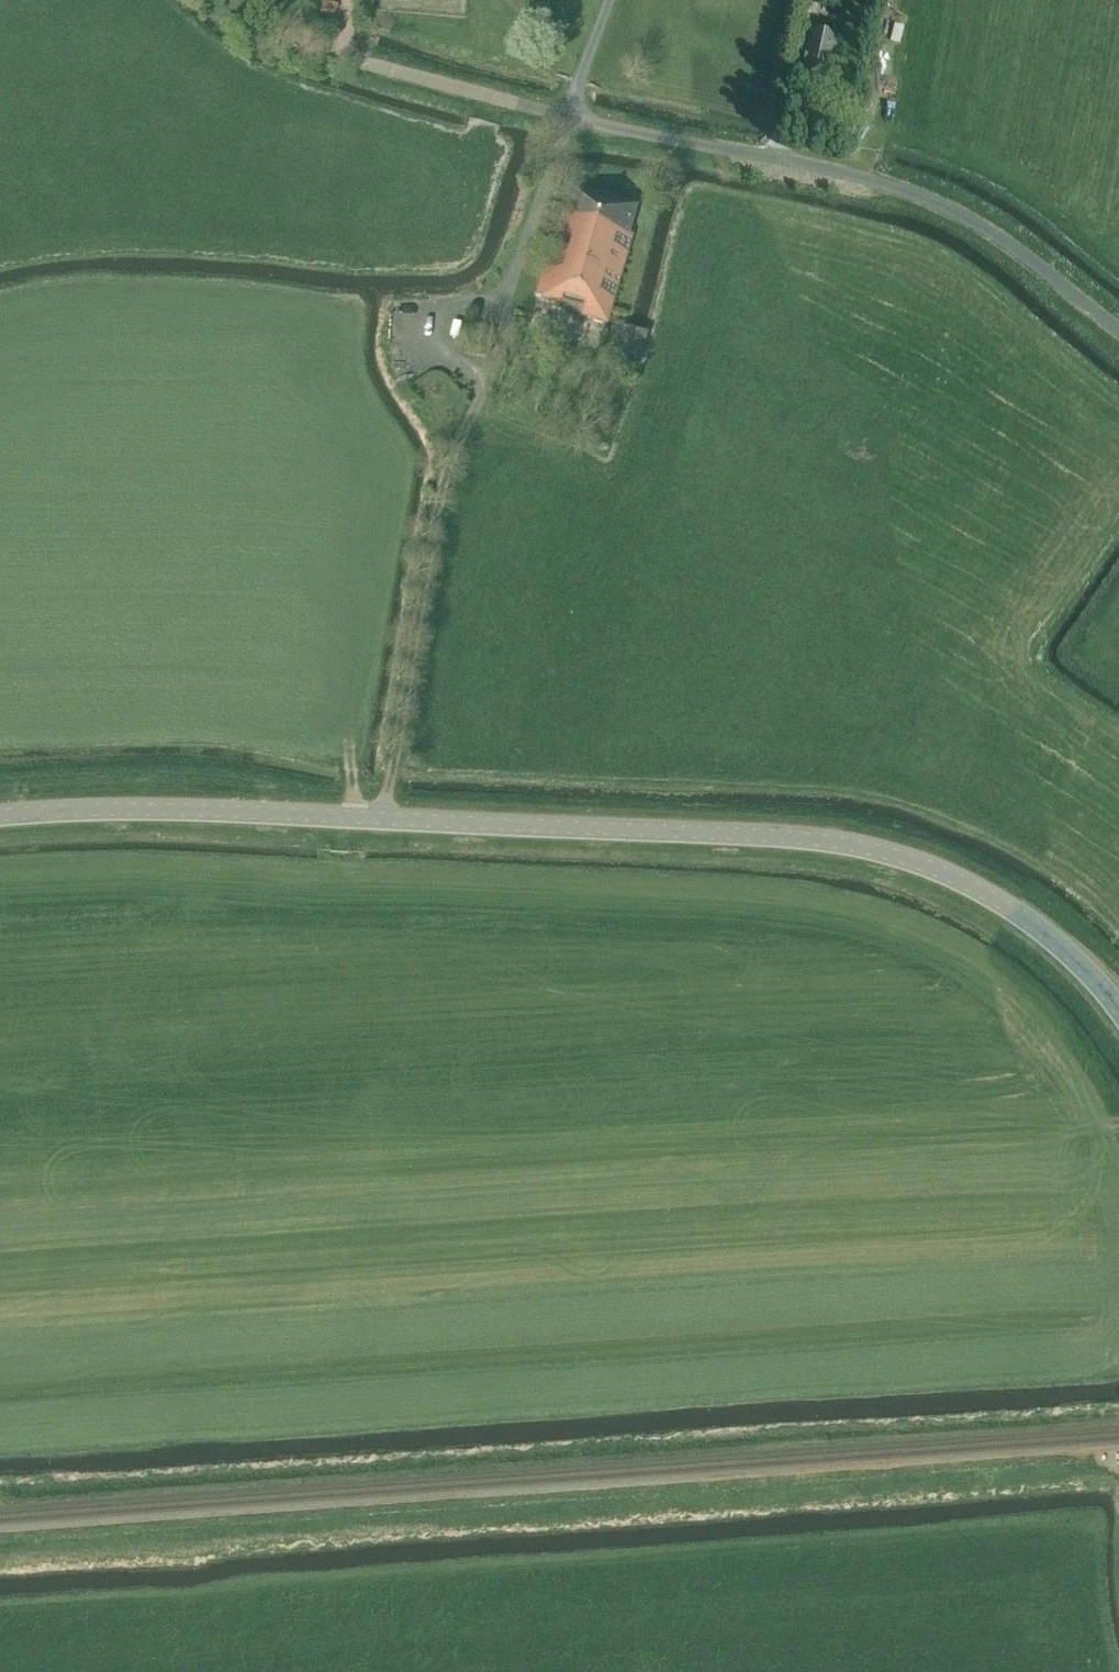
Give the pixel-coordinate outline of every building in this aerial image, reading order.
[(832,84),(842,38),(812,32),(802,78),(832,84)] [(581,315),(607,322),(632,234),(629,233),(636,206),(571,187),(559,230),(555,229),(536,297),(555,302),(554,307),(560,309),(561,304),(583,310),(581,315)]
